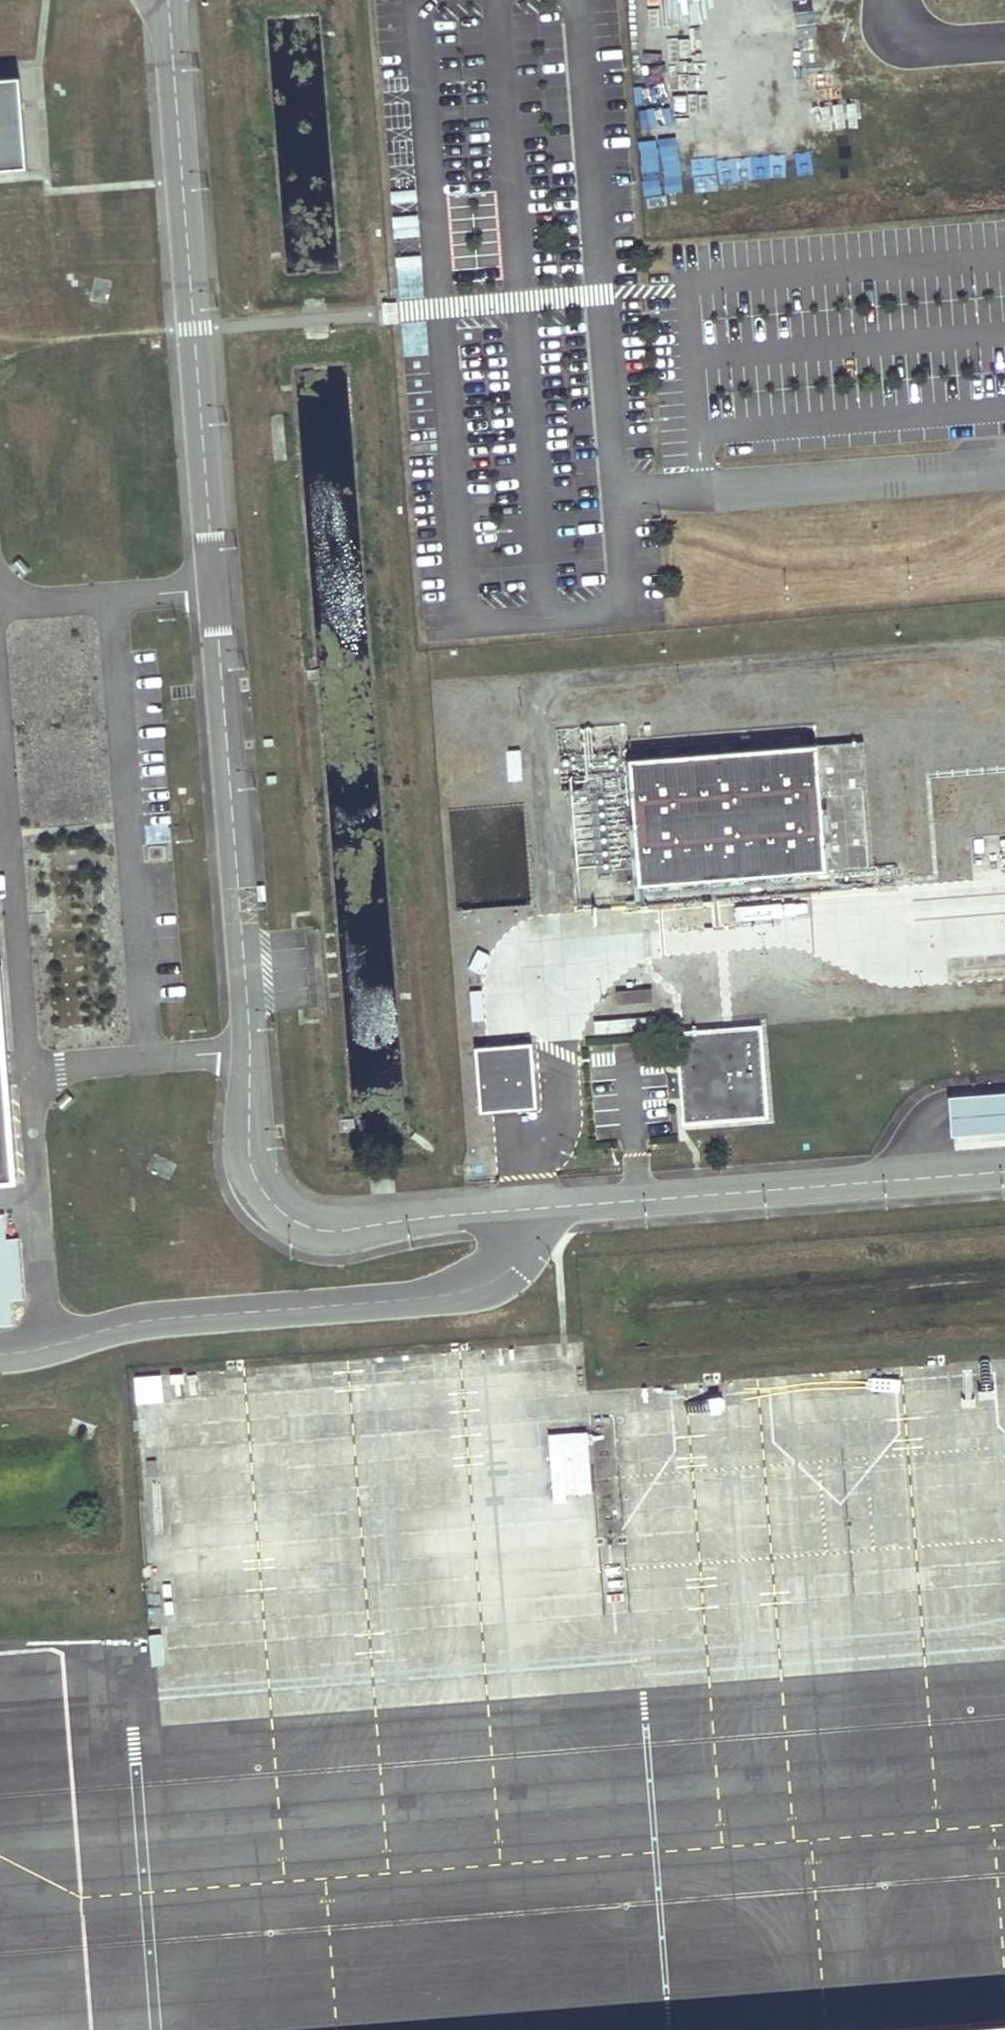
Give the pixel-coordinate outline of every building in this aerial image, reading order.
[(897,886),(886,739),(817,745),(815,723),(627,738),(642,907),(897,886)] [(14,1168),(0,1005),(0,1169),(14,1168)] [(761,1025),(676,1032),(682,1125),(768,1118),(761,1025)] [(537,1108),(532,1043),(475,1048),(480,1112),(537,1108)] [(946,1101),(949,1140),(1004,1136),(1004,1096),(946,1101)]
